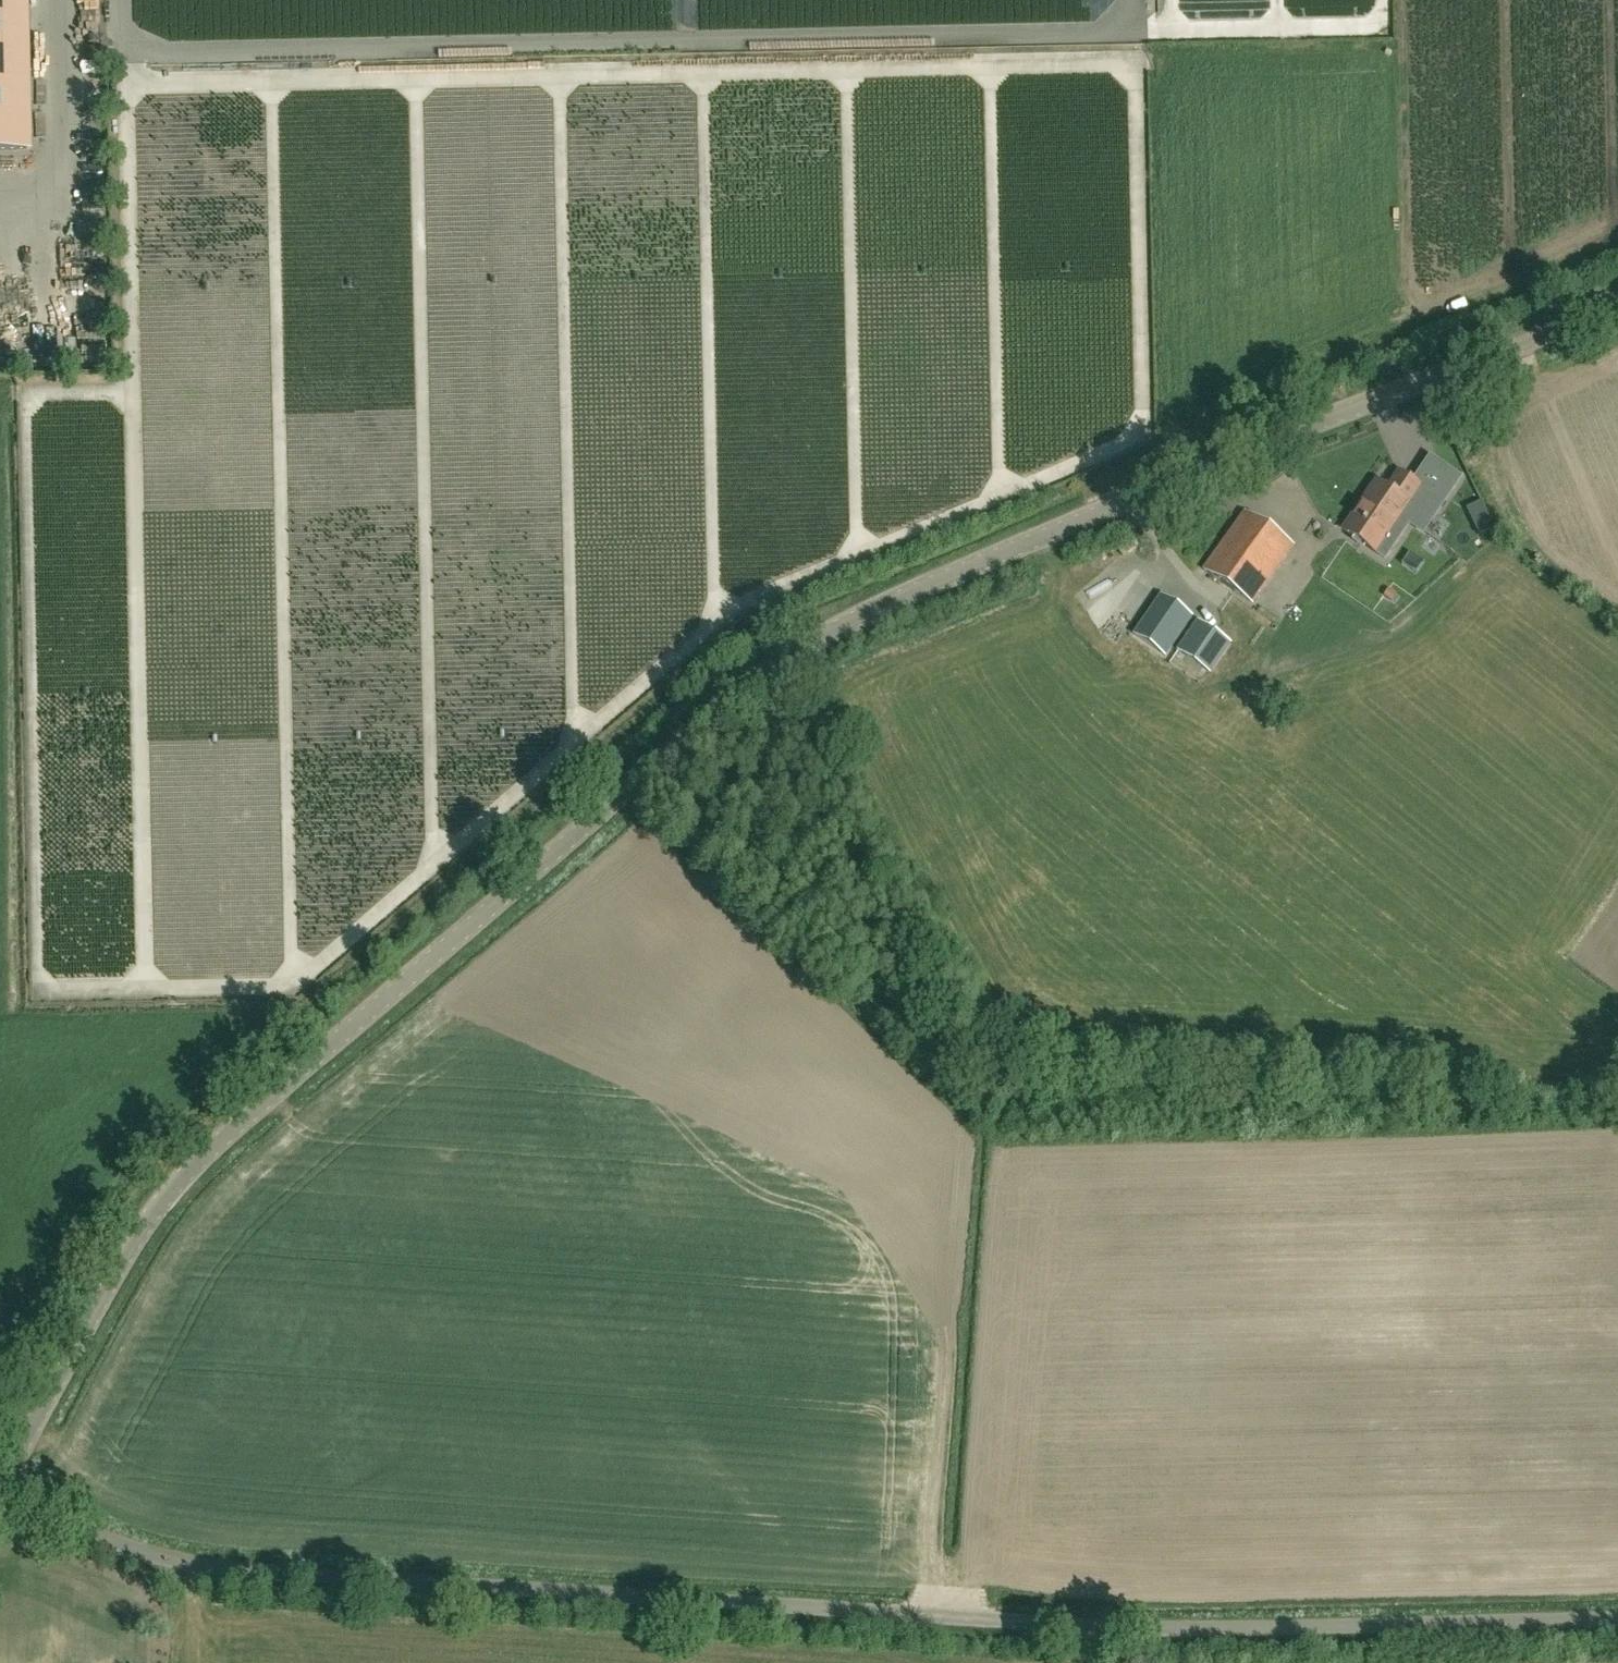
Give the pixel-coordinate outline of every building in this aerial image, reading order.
[(30,150),(27,0),(0,0),(0,151),(30,150)] [(106,178),(106,167),(87,167),(87,178),(106,178)] [(1431,457),(1413,484),(1399,474),(1388,490),(1378,483),(1365,502),(1380,513),(1389,500),(1393,502),(1389,508),(1400,516),(1412,524),(1411,525),(1414,527),(1424,534),(1462,478),(1431,457)] [(1412,524),(1400,516),(1389,508),(1393,502),(1389,500),(1380,513),(1365,502),(1345,532),(1387,560),(1411,525),(1412,524)] [(1493,530),(1481,502),(1466,509),(1479,536),(1493,530)] [(1253,604),(1293,546),(1245,514),(1204,570),(1253,604)] [(1166,657),(1192,618),(1161,596),(1134,635),(1166,657)] [(1211,673),(1231,644),(1198,622),(1178,651),(1211,673)]
